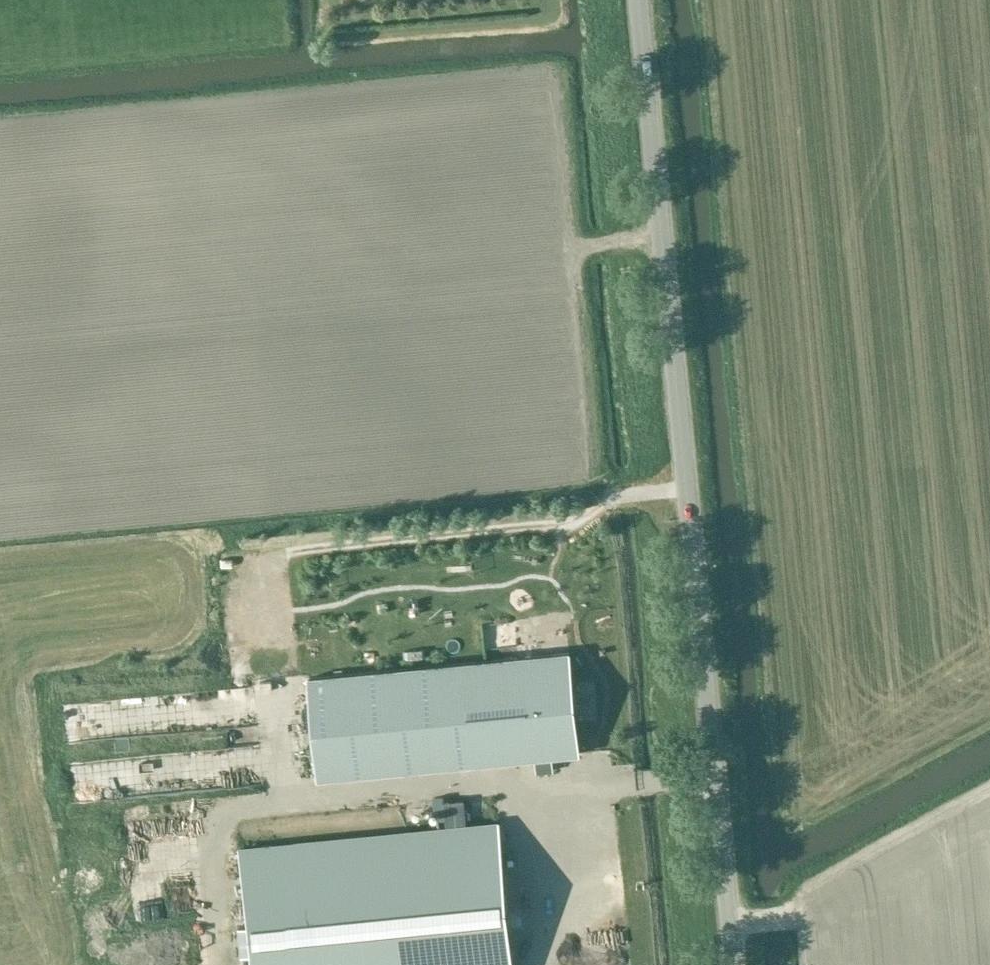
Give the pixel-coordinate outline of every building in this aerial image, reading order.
[(319,778),(579,753),(569,652),(309,677),(319,778)] [(249,964),(512,964),(498,825),(238,851),(249,964)]
